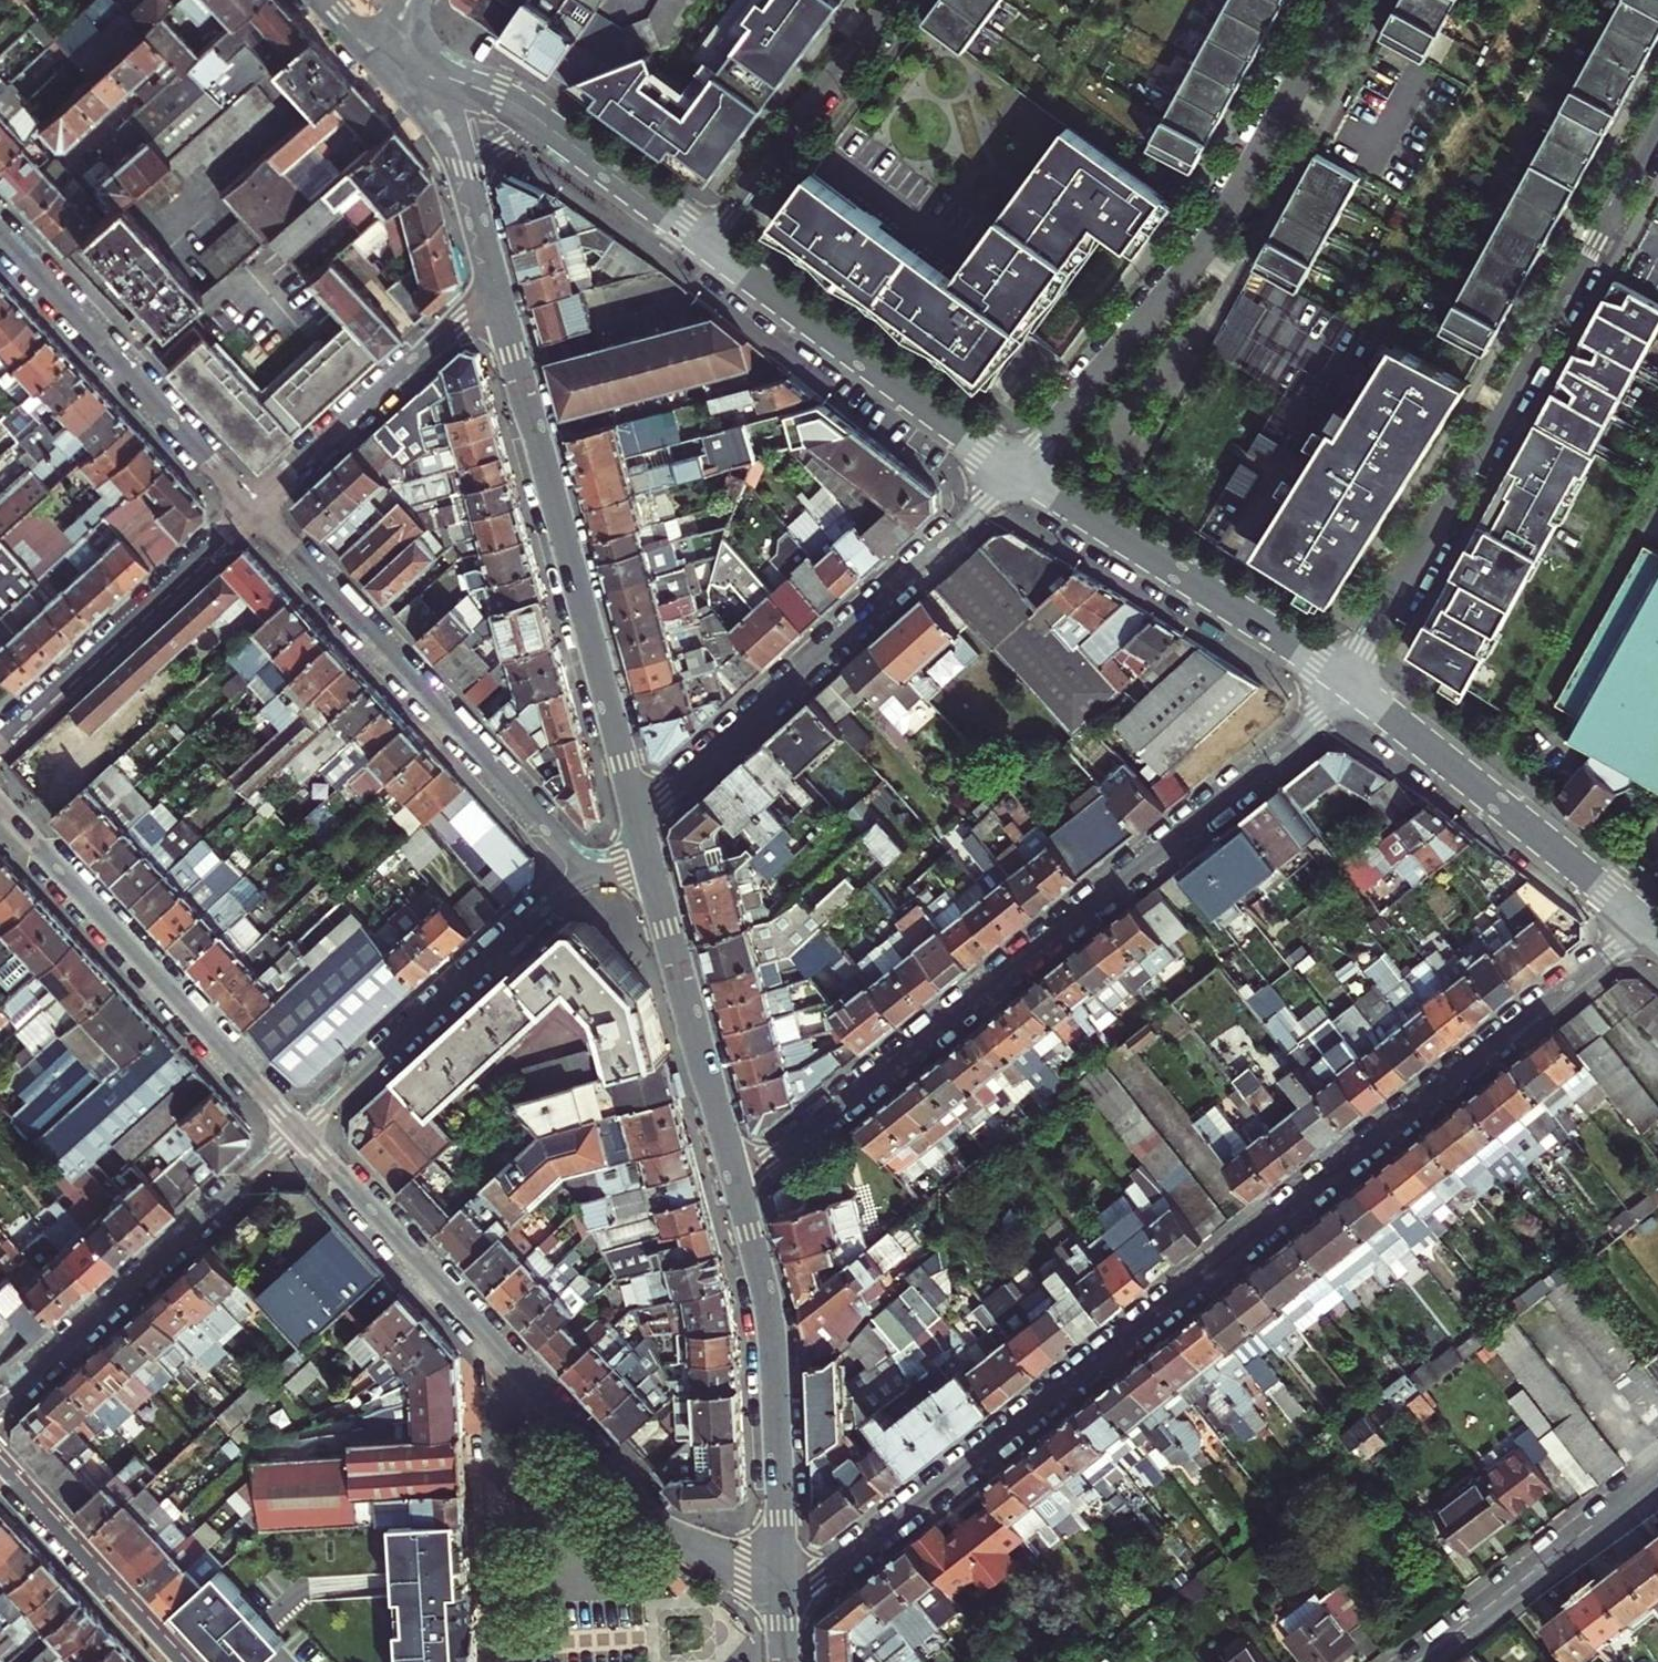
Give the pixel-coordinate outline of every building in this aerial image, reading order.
[(104,6),(88,21),(80,12),(54,36),(72,55),(133,0),(111,0),(104,6)] [(174,0),(133,0),(72,55),(73,57),(91,76),(107,62),(124,46),(142,29),(174,0)] [(99,0),(93,0),(80,12),(88,21),(104,6),(99,0)] [(166,161),(254,83),(271,68),(309,35),(288,12),(277,0),(256,0),(231,23),(198,53),(180,70),(162,86),(144,102),(140,106),(129,116),(127,118),(166,161)] [(142,29),(180,70),(198,53),(188,43),(164,17),(169,13),(173,18),(185,7),(196,19),(197,20),(214,5),(222,13),(231,23),(256,0),(174,0),(142,29)] [(531,0),(454,0),(455,6),(504,40),(531,0)] [(529,57),(567,0),(531,0),(504,40),(519,50),(529,57)] [(529,57),(548,70),(555,74),(575,43),(595,13),(604,0),(567,0),(529,57)] [(649,143),(704,184),(731,148),(744,131),(840,0),(734,0),(692,56),(703,64),(685,90),(652,66),(655,62),(652,55),(645,57),(631,62),(611,68),(568,82),(649,143)] [(656,1),(685,18),(692,5),(682,0),(657,0),(656,1)] [(926,23),(967,52),(1005,0),(943,0),(942,1),(926,23)] [(1197,172),(1205,157),(1219,131),(1233,105),(1247,80),(1262,53),(1276,26),(1290,0),(1234,0),(1153,148),(1197,172)] [(1427,61),(1460,0),(1404,0),(1391,24),(1384,37),(1427,61)] [(1445,332),(1488,355),(1495,344),(1512,310),(1525,289),(1541,259),(1557,230),(1573,199),(1591,167),(1609,135),(1627,101),(1644,71),(1657,45),(1657,0),(1626,0),(1445,332)] [(645,21),(658,53),(666,50),(685,18),(656,1),(645,21)] [(196,19),(185,7),(173,18),(172,19),(183,31),(196,19)] [(222,13),(188,43),(198,53),(231,23),(222,13)] [(595,13),(575,43),(589,53),(610,22),(595,13)] [(645,21),(632,25),(645,57),(652,55),(658,53),(645,21)] [(589,53),(611,68),(631,62),(620,29),(610,22),(589,53)] [(645,57),(632,25),(620,29),(631,62),(645,57)] [(180,70),(142,29),(124,46),(145,68),(150,74),(156,81),(162,86),(180,70)] [(271,68),(312,113),(350,80),(329,56),(309,35),(271,68)] [(568,82),(611,68),(589,53),(575,43),(555,74),(564,80),(568,82)] [(145,68),(124,46),(107,62),(128,84),(135,78),(145,68)] [(107,62),(91,76),(90,78),(110,100),(117,93),(128,84),(107,62)] [(0,74),(0,90),(8,83),(0,74)] [(102,107),(110,100),(90,78),(72,93),(93,116),(102,107)] [(322,186),(391,124),(369,100),(350,80),(312,113),(221,193),(242,218),(261,239),(269,233),(286,217),(303,202),(322,186)] [(148,81),(136,93),(144,102),(162,86),(156,81),(152,84),(148,81)] [(9,82),(8,83),(0,90),(0,124),(26,101),(9,82)] [(166,161),(149,176),(135,188),(157,212),(204,169),(202,167),(273,104),(254,83),(166,161)] [(83,124),(93,116),(72,93),(55,109),(75,132),(83,124)] [(26,101),(0,124),(0,160),(34,129),(43,120),(26,101)] [(137,102),(125,112),(129,116),(140,106),(137,102)] [(53,143),(61,144),(65,141),(75,132),(55,109),(43,120),(34,129),(38,134),(45,140),(48,138),(53,143)] [(114,130),(132,149),(127,153),(149,176),(166,161),(127,118),(119,125),(114,130)] [(322,186),(341,208),(361,231),(383,212),(431,170),(419,156),(399,133),(391,124),(322,186)] [(815,174),(779,223),(988,377),(1022,331),(1098,226),(1109,234),(1131,250),(1153,220),(1159,212),(1168,200),(1071,128),(995,231),(988,241),(958,281),(815,174)] [(38,165),(48,155),(33,139),(38,134),(34,129),(0,160),(0,185),(7,192),(38,165)] [(118,162),(110,169),(131,192),(135,188),(149,176),(127,153),(118,162)] [(1258,267),(1301,291),(1363,178),(1320,154),(1308,177),(1294,202),(1279,229),(1265,254),(1258,267)] [(56,159),(52,159),(42,169),(11,197),(20,206),(28,215),(71,176),(56,159)] [(40,167),(38,165),(7,192),(9,195),(11,197),(42,169),(40,167)] [(95,189),(99,194),(96,197),(104,206),(109,211),(131,192),(110,169),(101,177),(97,181),(95,189)] [(438,197),(431,170),(383,212),(388,218),(392,238),(407,234),(409,244),(442,215),(438,197)] [(558,196),(511,175),(503,181),(509,203),(513,219),(565,202),(558,196)] [(71,176),(28,215),(35,223),(45,234),(76,206),(67,196),(79,184),(71,176)] [(323,224),(341,208),(322,186),(303,202),(323,224)] [(131,192),(109,211),(80,237),(105,266),(117,280),(133,297),(143,309),(139,313),(129,322),(146,341),(212,283),(131,192)] [(101,208),(88,194),(76,206),(45,234),(54,244),(62,253),(80,237),(109,211),(104,206),(101,208)] [(1153,220),(1131,250),(1139,256),(1170,216),(1177,206),(1168,200),(1159,212),(1153,220)] [(305,239),(323,224),(303,202),(286,217),(305,239)] [(565,202),(513,219),(516,231),(520,245),(598,225),(565,202)] [(409,244),(414,265),(448,237),(446,228),(442,215),(409,244)] [(305,239),(286,217),(269,233),(287,255),(305,239)] [(199,256),(218,277),(261,239),(242,218),(199,256)] [(1109,234),(1098,226),(1022,331),(988,377),(779,223),(775,227),(806,259),(844,278),(876,311),(916,331),(945,361),(997,384),(1026,334),(1065,293),(1092,245),(1109,234)] [(661,269),(598,225),(520,245),(525,265),(532,290),(534,300),(614,280),(661,269)] [(448,237),(414,265),(400,276),(411,288),(452,254),(450,246),(448,237)] [(452,254),(411,288),(400,276),(391,283),(388,286),(414,322),(455,285),(458,277),(455,265),(452,254)] [(325,298),(352,275),(343,266),(334,256),(308,278),(325,298)] [(113,284),(117,280),(105,266),(100,270),(105,276),(113,284)] [(614,280),(624,319),(638,315),(698,298),(679,283),(661,269),(614,280)] [(341,316),(369,293),(360,283),(352,275),(325,298),(341,316)] [(13,295),(5,285),(0,280),(0,307),(13,295)] [(540,323),(545,341),(568,334),(624,319),(614,280),(534,300),(540,323)] [(1601,309),(1657,340),(1657,337),(1657,302),(1617,280),(1608,297),(1601,309)] [(358,336),(386,312),(376,302),(369,293),(341,316),(347,323),(358,336)] [(30,313),(22,304),(13,295),(0,307),(0,340),(30,313)] [(139,313),(143,309),(133,297),(128,301),(133,307),(139,313)] [(1594,321),(1586,337),(1642,367),(1657,340),(1601,309),(1594,321)] [(358,336),(376,356),(404,331),(395,321),(386,312),(358,336)] [(46,330),(38,321),(30,313),(0,340),(0,373),(46,330)] [(703,317),(690,321),(697,349),(720,343),(744,336),(717,313),(703,317)] [(681,323),(666,327),(674,356),(697,349),(690,321),(681,323)] [(205,337),(196,327),(161,361),(254,462),(262,461),(376,356),(358,336),(347,323),(267,396),(209,333),(205,337)] [(657,330),(643,334),(650,362),(674,356),(666,327),(657,330)] [(46,330),(0,373),(0,378),(20,399),(68,355),(59,345),(46,330)] [(650,362),(643,334),(634,337),(620,341),(627,368),(650,362)] [(744,336),(720,343),(728,371),(742,368),(752,365),(745,337),(744,336)] [(752,365),(772,359),(745,337),(752,365)] [(1580,348),(1571,365),(1627,395),(1642,367),(1586,337),(1580,348)] [(609,343),(596,347),(604,375),(627,368),(620,341),(609,343)] [(728,371),(720,343),(697,349),(705,378),(718,374),(728,371)] [(1335,606),(1472,385),(1400,345),(1332,453),(1325,449),(1256,559),(1306,589),(1302,597),(1310,602),(1319,607),(1323,600),(1335,606)] [(587,350),(573,353),(581,381),(604,375),(596,347),(587,350)] [(428,448),(422,425),(431,423),(429,416),(433,415),(430,401),(456,391),(487,382),(482,365),(479,354),(466,348),(375,432),(403,462),(406,465),(414,459),(418,456),(428,448)] [(705,378),(697,349),(674,356),(681,384),(696,380),(705,378)] [(563,356),(550,360),(557,388),(581,381),(573,353),(563,356)] [(18,439),(87,375),(78,365),(68,355),(20,399),(0,417),(0,438),(9,430),(17,439),(18,439)] [(674,356),(650,362),(658,391),(672,387),(681,384),(674,356)] [(658,391),(650,362),(627,368),(635,397),(649,393),(658,391)] [(1562,380),(1556,392),(1612,422),(1627,395),(1571,365),(1562,380)] [(627,368),(604,375),(612,403),(626,399),(635,397),(627,368)] [(24,460),(30,467),(107,397),(97,386),(87,375),(18,439),(27,448),(23,452),(27,457),(24,460)] [(612,403),(604,375),(581,381),(588,410),(601,406),(612,403)] [(791,375),(709,397),(712,411),(761,398),(764,407),(793,399),(815,394),(803,384),(791,375)] [(581,381),(557,388),(565,416),(577,413),(588,410),(581,381)] [(433,415),(429,416),(431,423),(493,405),(490,395),(487,382),(456,391),(430,401),(433,415)] [(1548,406),(1540,421),(1595,451),(1612,422),(1556,392),(1548,406)] [(824,401),(815,394),(793,399),(796,409),(824,401)] [(70,451),(80,462),(127,419),(116,407),(107,397),(30,467),(40,478),(46,473),(54,465),(70,451)] [(840,414),(824,401),(796,409),(789,410),(798,443),(857,427),(840,414)] [(433,437),(439,435),(441,445),(499,428),(497,418),(493,405),(431,423),(422,425),(428,448),(436,446),(433,437)] [(663,410),(570,435),(574,453),(578,467),(625,454),(628,454),(638,451),(652,447),(668,443),(672,442),(663,410)] [(104,514),(165,460),(154,448),(137,430),(127,419),(80,462),(64,476),(56,484),(50,489),(0,535),(0,536),(36,575),(46,567),(55,559),(64,550),(83,533),(104,514)] [(1595,451),(1540,421),(1454,578),(1414,651),(1453,673),(1448,683),(1467,694),(1599,453),(1595,451)] [(588,505),(676,481),(735,465),(754,460),(744,423),(702,434),(707,450),(672,460),(646,467),(641,463),(635,464),(632,468),(628,454),(625,454),(578,467),(583,486),(588,505)] [(939,508),(939,492),(915,473),(857,427),(798,443),(791,445),(807,462),(830,488),(842,501),(890,554),(908,537),(939,508)] [(406,465),(410,480),(418,477),(506,454),(502,440),(499,428),(441,445),(436,446),(428,448),(418,456),(414,459),(406,465)] [(385,479),(403,462),(375,432),(367,439),(358,448),(385,479)] [(439,435),(433,437),(436,446),(441,445),(439,435)] [(652,447),(638,451),(641,463),(646,467),(672,460),(668,443),(652,447)] [(807,462),(791,445),(762,453),(763,458),(766,462),(775,471),(807,462)] [(383,501),(391,510),(404,499),(391,485),(385,479),(358,448),(348,456),(338,466),(368,500),(375,509),(383,501)] [(54,465),(64,476),(80,462),(70,451),(54,465)] [(404,499),(409,505),(453,493),(512,476),(510,466),(506,454),(418,477),(410,480),(391,485),(404,499)] [(746,480),(754,489),(766,462),(763,458),(755,460),(746,480)] [(185,481),(165,460),(104,514),(112,523),(116,528),(150,564),(204,514),(204,503),(185,481)] [(326,477),(318,485),(355,526),(375,509),(368,500),(338,466),(326,477)] [(50,489),(40,478),(30,467),(0,494),(0,535),(50,489)] [(56,484),(46,473),(40,478),(50,489),(56,484)] [(462,520),(520,504),(516,490),(512,476),(453,493),(409,505),(429,528),(441,525),(460,520),(462,520)] [(676,481),(588,505),(592,520),(596,537),(660,521),(653,497),(664,494),(678,491),(676,481)] [(305,496),(296,505),(338,551),(347,543),(345,541),(358,529),(355,526),(318,485),(305,496)] [(798,497),(808,508),(825,527),(868,574),(879,564),(890,554),(842,501),(830,488),(812,505),(802,493),(798,497)] [(663,520),(671,518),(664,494),(653,497),(660,521),(663,520)] [(404,499),(391,510),(383,518),(369,531),(363,536),(342,555),(368,584),(386,567),(403,552),(421,536),(429,528),(409,505),(404,499)] [(441,525),(448,549),(458,539),(462,556),(486,549),(529,537),(524,520),(520,504),(462,520),(460,520),(441,525)] [(813,555),(848,593),(858,583),(868,574),(825,527),(808,508),(788,527),(803,543),(813,555)] [(104,514),(83,533),(96,547),(129,582),(139,573),(150,564),(116,528),(112,532),(117,537),(111,542),(103,532),(112,523),(104,514)] [(600,548),(602,559),(670,542),(682,539),(676,516),(671,518),(663,520),(660,521),(596,537),(600,548)] [(788,573),(769,590),(774,594),(807,631),(826,613),(848,593),(813,555),(803,543),(788,527),(781,534),(778,549),(772,555),(788,573)] [(444,552),(448,549),(429,528),(421,536),(430,546),(435,542),(440,549),(444,552)] [(1078,573),(1013,531),(994,534),(991,538),(982,546),(1039,608),(1069,581),(1078,573)] [(6,603),(26,585),(36,575),(0,536),(0,608),(6,603)] [(430,546),(421,536),(403,552),(422,572),(431,564),(444,552),(440,549),(436,553),(430,546)] [(490,582),(538,569),(535,562),(532,547),(529,537),(486,549),(490,566),(470,572),(446,593),(457,605),(471,593),(476,589),(479,585),(490,582)] [(769,590),(722,537),(716,557),(710,579),(727,585),(733,581),(753,605),(769,590)] [(462,556),(458,539),(448,549),(444,552),(454,563),(462,556)] [(430,546),(436,553),(440,549),(435,542),(430,546)] [(606,573),(609,586),(685,566),(683,557),(675,559),(670,542),(602,559),(606,573)] [(1650,543),(1562,706),(1580,716),(1570,735),(1601,752),(1585,773),(1585,777),(1586,781),(1580,787),(1576,783),(1560,802),(1594,831),(1623,797),(1631,795),(1637,792),(1644,786),(1649,778),(1657,783),(1657,548),(1650,543)] [(960,565),(937,586),(971,622),(1076,735),(1124,691),(1082,645),(1077,650),(1058,629),(1039,608),(982,546),(960,565)] [(91,551),(95,555),(81,568),(110,600),(119,591),(129,582),(96,547),(91,551)] [(414,580),(422,572),(403,552),(386,567),(405,588),(414,580)] [(274,581),(252,556),(78,714),(97,735),(249,598),(274,625),(295,605),(274,581)] [(110,600),(81,568),(77,564),(73,568),(77,572),(71,577),(55,559),(46,567),(91,617),(102,607),(110,600)] [(613,598),(616,611),(691,592),(705,588),(698,562),(685,566),(609,586),(613,598)] [(81,626),(91,617),(46,567),(36,575),(26,585),(72,635),(81,626)] [(386,567),(368,584),(387,605),(396,596),(405,588),(386,567)] [(497,609),(545,595),(542,585),(538,569),(490,582),(479,585),(476,589),(471,593),(475,598),(490,615),(497,609)] [(1069,581),(1039,608),(1058,629),(1066,622),(1074,615),(1103,588),(1090,580),(1078,573),(1069,581)] [(61,645),(72,635),(26,585),(6,603),(52,653),(61,645)] [(982,653),(962,631),(971,622),(937,586),(904,615),(875,642),(924,694),(974,749),(989,735),(933,675),(922,674),(918,669),(952,638),(958,644),(956,652),(969,665),(982,653)] [(1058,629),(1077,650),(1082,645),(1089,640),(1104,625),(1128,603),(1114,594),(1103,588),(1074,615),(1066,622),(1058,629)] [(774,594),(769,590),(753,605),(728,627),(766,668),(786,649),(807,631),(774,594)] [(620,625),(623,636),(698,616),(691,592),(678,595),(616,611),(620,625)] [(442,620),(419,640),(430,652),(438,661),(474,629),(490,615),(475,598),(471,593),(457,605),(442,620)] [(431,608),(419,595),(415,598),(397,616),(401,620),(409,629),(431,608)] [(503,630),(510,656),(557,643),(552,625),(545,595),(497,609),(490,615),(474,629),(438,661),(467,693),(500,662),(479,639),(483,636),(503,630)] [(6,603),(0,608),(0,634),(33,670),(44,660),(52,653),(6,603)] [(1082,645),(1124,691),(1135,681),(1113,657),(1116,654),(1127,665),(1131,662),(1142,674),(1147,669),(1183,636),(1152,617),(1128,603),(1104,625),(1089,640),(1082,645)] [(248,674),(257,684),(318,629),(306,616),(295,605),(274,625),(247,649),(261,666),(256,670),(250,672),(248,674)] [(442,620),(431,608),(409,629),(419,640),(442,620)] [(705,643),(630,664),(633,676),(636,687),(718,665),(740,691),(766,668),(728,627),(714,612),(698,616),(705,643)] [(698,616),(623,636),(626,649),(630,664),(705,643),(698,616)] [(271,710),(337,650),(328,640),(318,629),(257,684),(252,689),(271,710)] [(33,670),(0,634),(0,671),(15,687),(24,678),(33,670)] [(1167,774),(1262,686),(1223,661),(1183,636),(1147,669),(1150,672),(1147,675),(1159,688),(1122,722),(1167,774)] [(924,694),(875,642),(862,654),(847,668),(869,693),(901,729),(907,725),(907,709),(924,694)] [(517,676),(563,663),(560,653),(557,643),(510,656),(506,657),(500,662),(467,693),(473,700),(478,705),(504,680),(504,676),(510,674),(513,683),(518,681),(517,676)] [(256,670),(261,666),(247,649),(235,660),(248,674),(250,672),(256,670)] [(285,735),(319,704),(355,671),(346,661),(337,650),(271,710),(265,715),(285,735)] [(510,674),(504,676),(504,680),(505,689),(482,709),(492,719),(502,730),(539,696),(569,687),(567,677),(563,663),(517,676),(518,681),(513,683),(510,674)] [(718,665),(636,687),(641,703),(645,719),(714,701),(720,708),(740,691),(718,665)] [(869,693),(847,668),(813,699),(835,723),(846,713),(869,693)] [(291,767),(374,691),(365,681),(355,671),(319,704),(285,735),(232,783),(251,804),(261,795),(291,767)] [(543,743),(582,733),(575,708),(569,687),(539,696),(502,730),(513,742),(527,758),(543,743)] [(384,702),(374,691),(291,767),(309,787),(326,772),(392,712),(384,702)] [(845,734),(835,723),(813,699),(801,710),(792,718),(823,753),(845,734)] [(655,756),(665,757),(720,708),(714,701),(645,719),(650,737),(655,756)] [(1176,768),(1192,788),(1229,759),(1269,728),(1248,703),(1223,724),(1225,726),(1176,768)] [(392,712),(326,772),(345,793),(354,785),(412,733),(403,723),(392,712)] [(846,713),(835,723),(845,734),(858,749),(869,739),(846,713)] [(770,739),(801,773),(823,753),(792,718),(781,729),(770,739)] [(392,787),(395,784),(430,753),(421,743),(412,733),(354,785),(372,805),(392,787)] [(591,826),(604,815),(592,769),(582,733),(543,743),(527,758),(533,764),(537,768),(547,759),(548,767),(550,768),(554,768),(555,774),(548,780),(591,826)] [(801,773),(770,739),(760,748),(749,758),(782,796),(797,783),(810,797),(818,791),(801,773)] [(1331,749),(1285,785),(1308,816),(1322,804),(1318,799),(1345,778),(1373,797),(1393,781),(1348,750),(1341,749),(1331,749)] [(431,830),(468,795),(449,773),(430,753),(395,784),(392,787),(411,808),(431,830)] [(777,801),(782,796),(749,758),(739,766),(729,776),(775,829),(783,822),(790,815),(777,801)] [(1138,774),(1127,763),(1102,787),(1107,792),(1113,798),(1138,774)] [(66,831),(78,844),(113,813),(127,799),(137,790),(117,768),(57,822),(66,831)] [(1190,790),(1173,770),(1168,775),(1151,789),(1168,807),(1178,799),(1190,790)] [(1151,789),(1138,774),(1113,798),(1141,829),(1153,819),(1168,807),(1151,789)] [(775,829),(729,776),(720,784),(708,795),(733,823),(742,833),(751,824),(765,839),(775,829)] [(1395,780),(1393,781),(1373,797),(1394,821),(1416,803),(1405,792),(1395,780)] [(1100,784),(1077,802),(1084,811),(1107,792),(1102,787),(1100,784)] [(1308,816),(1285,785),(1279,790),(1270,797),(1306,842),(1331,873),(1344,862),(1308,816)] [(113,813),(78,844),(86,854),(98,866),(133,835),(154,816),(157,812),(137,790),(127,799),(113,813)] [(1113,798),(1107,792),(1084,811),(1050,838),(1081,878),(1098,864),(1121,846),(1141,829),(1113,798)] [(269,824),(279,815),(261,795),(251,804),(269,824)] [(536,888),(535,869),(505,836),(468,795),(431,830),(452,853),(464,842),(497,879),(485,889),(507,914),(536,888)] [(680,821),(676,830),(679,840),(682,852),(725,843),(720,835),(733,823),(708,795),(680,821)] [(867,836),(868,836),(883,822),(864,800),(860,795),(844,810),(867,836)] [(1278,864),(1306,842),(1270,797),(1258,807),(1243,819),(1278,864)] [(1382,831),(1392,843),(1436,806),(1423,797),(1416,803),(1394,821),(1382,831)] [(985,800),(973,811),(982,821),(985,825),(998,815),(985,800)] [(1344,862),(1366,889),(1396,865),(1403,859),(1453,818),(1441,809),(1436,806),(1392,843),(1385,849),(1390,855),(1377,866),(1361,848),(1344,862)] [(411,808),(395,822),(415,844),(421,838),(427,833),(431,830),(411,808)] [(977,881),(1016,930),(1026,922),(1038,913),(997,862),(979,841),(1003,822),(998,815),(985,825),(982,821),(971,830),(972,832),(962,840),(954,829),(943,838),(969,871),(976,879),(977,881)] [(154,816),(133,835),(98,866),(108,878),(118,888),(173,837),(154,816)] [(1396,865),(1416,888),(1476,839),(1464,828),(1453,818),(1403,859),(1396,865)] [(1237,854),(1267,892),(1288,876),(1278,864),(1243,819),(1240,821),(1233,826),(1223,835),(1237,854)] [(245,834),(251,840),(266,827),(260,821),(245,834)] [(1069,887),(1081,878),(1050,838),(1042,828),(1028,840),(1025,836),(1013,821),(1007,827),(1012,833),(1020,843),(1021,845),(1060,895),(1069,887)] [(755,847),(738,863),(689,878),(693,892),(696,904),(755,887),(761,886),(797,853),(783,838),(791,831),(783,822),(775,829),(765,839),(755,847)] [(883,822),(868,836),(893,865),(909,852),(883,822)] [(740,841),(745,836),(742,833),(733,823),(720,835),(725,843),(735,842),(740,841)] [(1042,828),(1039,824),(1025,836),(1028,840),(1042,828)] [(427,833),(421,838),(415,844),(400,858),(408,866),(419,879),(447,856),(427,833)] [(173,837),(118,888),(126,898),(136,909),(195,855),(177,834),(173,837)] [(1220,878),(1245,910),(1267,892),(1237,854),(1223,835),(1218,839),(1212,843),(1200,853),(1220,878)] [(275,843),(282,851),(288,845),(281,837),(275,843)] [(735,842),(725,843),(682,852),(686,865),(689,878),(738,863),(755,847),(750,841),(741,849),(735,842)] [(219,870),(226,863),(208,844),(195,855),(136,909),(145,919),(154,929),(205,883),(214,874),(219,870)] [(1048,904),(1060,895),(1021,845),(997,862),(1038,913),(1048,904)] [(1177,872),(1222,928),(1245,910),(1220,878),(1200,853),(1189,862),(1177,872)] [(294,860),(293,868),(297,873),(306,865),(299,856),(294,860)] [(19,878),(9,867),(0,858),(0,895),(19,878)] [(205,883),(154,929),(164,939),(173,950),(222,905),(245,884),(226,863),(219,870),(214,874),(205,883)] [(1192,894),(1176,873),(1169,878),(1163,883),(1180,903),(1192,894)] [(1502,905),(1496,910),(1501,917),(1542,971),(1558,959),(1582,940),(1563,916),(1560,919),(1546,901),(1533,911),(1520,895),(1534,884),(1522,875),(1507,886),(1516,897),(1503,907),(1502,905)] [(711,959),(715,976),(792,953),(826,924),(849,904),(864,891),(851,877),(816,909),(802,894),(795,901),(778,916),(705,939),(711,959)] [(37,899),(26,886),(19,878),(0,895),(0,933),(37,899)] [(976,879),(955,895),(996,946),(1005,939),(1016,930),(977,881),(976,879)] [(222,905),(173,950),(183,960),(192,970),(226,939),(241,925),(246,921),(267,902),(248,881),(245,884),(222,905)] [(927,903),(929,905),(975,963),(986,954),(996,946),(955,895),(950,889),(941,896),(931,884),(920,893),(927,903)] [(755,887),(696,904),(701,922),(705,939),(778,916),(795,901),(788,894),(771,909),(760,901),(755,887)] [(1176,956),(1181,952),(1175,945),(1191,932),(1157,888),(1149,895),(1135,906),(1176,956)] [(453,917),(430,892),(410,910),(417,919),(455,961),(466,951),(476,942),(453,917)] [(899,910),(907,919),(927,903),(920,893),(899,910)] [(453,917),(476,942),(487,932),(500,920),(479,895),(453,917)] [(56,919),(48,911),(37,899),(0,933),(0,955),(7,963),(56,919)] [(960,975),(975,963),(929,905),(927,903),(907,919),(902,923),(905,926),(950,983),(960,975)] [(1124,915),(1114,923),(1155,974),(1176,956),(1135,906),(1124,915)] [(330,940),(302,965),(293,955),(290,958),(230,1012),(271,1057),(301,1090),(312,1090),(369,1038),(421,992),(377,942),(345,908),(330,922),(339,932),(330,940)] [(1475,928),(1482,937),(1521,988),(1534,978),(1542,971),(1501,917),(1485,930),(1480,924),(1475,928)] [(65,930),(56,919),(7,963),(17,974),(9,981),(18,991),(75,940),(65,930)] [(447,968),(455,961),(417,919),(401,934),(438,976),(447,968)] [(201,980),(211,991),(246,960),(266,942),(246,921),(241,925),(226,939),(192,970),(201,980)] [(1368,929),(1377,940),(1388,932),(1379,921),(1368,929)] [(1103,931),(1092,940),(1133,991),(1155,974),(1114,923),(1103,931)] [(599,1022),(601,1031),(609,1029),(619,1066),(610,1069),(612,1076),(614,1075),(618,1074),(669,1059),(650,988),(634,970),(594,927),(566,924),(539,949),(495,990),(451,1031),(398,1080),(431,1116),(465,1086),(471,1093),(479,1085),(473,1078),(509,1045),(515,1052),(523,1044),(517,1038),(570,989),(574,994),(581,988),(605,1015),(607,1019),(599,1022)] [(882,1037),(903,1020),(858,964),(846,949),(826,924),(792,953),(801,965),(810,975),(829,960),(845,979),(841,983),(849,992),(833,1005),(850,1026),(857,1035),(867,1048),(882,1037)] [(950,983),(905,926),(881,945),(898,966),(926,1002),(937,993),(950,983)] [(401,934),(394,927),(377,942),(421,992),(431,983),(438,976),(401,934)] [(330,940),(321,929),(298,951),(293,955),(302,965),(330,940)] [(246,960),(211,991),(222,1003),(230,1012),(290,958),(293,955),(298,951),(293,946),(285,953),(271,937),(266,942),(246,960)] [(1482,937),(1458,955),(1462,960),(1498,1007),(1511,996),(1521,988),(1482,937)] [(35,998),(44,1009),(95,963),(85,951),(75,940),(18,991),(13,996),(0,1007),(0,1030),(10,1021),(35,998)] [(1112,1009),(1133,991),(1092,940),(1083,948),(1070,958),(1112,1009)] [(881,945),(858,964),(903,1020),(914,1011),(926,1002),(898,966),(881,945)] [(801,965),(792,953),(715,976),(719,991),(722,1001),(781,986),(783,985),(779,971),(801,965)] [(1377,957),(1362,969),(1376,987),(1392,1007),(1392,1008),(1432,1059),(1444,1050),(1454,1042),(1428,1008),(1414,990),(1408,982),(1401,973),(1386,954),(1382,958),(1377,957)] [(1458,955),(1457,954),(1444,964),(1449,970),(1462,960),(1458,955)] [(1098,1019),(1112,1009),(1070,958),(1061,965),(1051,973),(1096,1029),(1102,1024),(1098,1019)] [(1487,1015),(1498,1007),(1462,960),(1449,970),(1444,964),(1441,960),(1432,967),(1438,975),(1451,991),(1476,1024),(1487,1015)] [(1410,974),(1404,978),(1408,982),(1414,990),(1428,1008),(1454,1042),(1465,1033),(1476,1024),(1451,991),(1438,975),(1432,967),(1427,961),(1410,974)] [(17,974),(7,963),(0,969),(0,981),(13,996),(18,991),(9,981),(17,974)] [(4,1075),(10,1082),(116,986),(107,975),(95,963),(44,1009),(34,1018),(46,1031),(27,1048),(18,1056),(16,1065),(4,1075)] [(1230,1018),(1248,1007),(1222,967),(1184,992),(1197,1012),(1217,999),(1230,1018)] [(1401,973),(1404,978),(1410,974),(1406,969),(1401,973)] [(1083,1039),(1096,1029),(1051,973),(1040,982),(1028,991),(1066,1036),(1067,1037),(1075,1030),(1083,1039)] [(1618,982),(1647,1006),(1657,996),(1636,977),(1622,979),(1618,982)] [(1605,993),(1634,1018),(1647,1006),(1618,982),(1605,993)] [(791,983),(783,985),(781,986),(788,1013),(791,1013),(798,1011),(795,1003),(791,983)] [(213,1092),(169,1044),(116,986),(10,1082),(0,1091),(0,1106),(66,1179),(71,1183),(91,1165),(112,1146),(130,1166),(140,1158),(168,1133),(213,1092)] [(726,1016),(729,1029),(773,1018),(788,1013),(781,986),(722,1001),(726,1016)] [(1392,1007),(1376,987),(1355,1004),(1411,1076),(1421,1068),(1432,1059),(1392,1008),(1392,1007)] [(1249,1006),(1262,1023),(1278,1011),(1282,1007),(1269,990),(1249,1006)] [(1044,1054),(1066,1036),(1028,991),(1018,999),(1006,1009),(1044,1054)] [(1634,1018),(1645,1028),(1657,1017),(1657,996),(1647,1006),(1634,1018)] [(35,998),(10,1021),(19,1031),(34,1018),(44,1009),(35,998)] [(1609,1028),(1591,1003),(1580,1012),(1598,1036),(1602,1033),(1609,1028)] [(1400,1085),(1411,1076),(1355,1004),(1332,1021),(1339,1031),(1389,1094),(1400,1085)] [(1297,1023),(1307,1035),(1329,1018),(1319,1005),(1297,1022),(1297,1023)] [(1044,1054),(1006,1009),(997,1017),(986,1026),(1035,1085),(1048,1075),(1045,1070),(1037,1061),(1045,1055),(1044,1054)] [(1096,1029),(1099,1032),(1109,1024),(1106,1021),(1115,1013),(1112,1009),(1098,1019),(1102,1024),(1096,1029)] [(1355,1120),(1367,1111),(1324,1056),(1311,1041),(1305,1046),(1291,1027),(1278,1011),(1262,1023),(1277,1041),(1281,1046),(1304,1076),(1345,1128),(1355,1120)] [(1598,1036),(1580,1012),(1569,1020),(1588,1044),(1598,1036)] [(791,1013),(788,1013),(773,1018),(780,1045),(799,1040),(791,1013)] [(1645,1028),(1655,1037),(1657,1035),(1657,1017),(1645,1028)] [(27,1048),(46,1031),(34,1018),(19,1031),(16,1034),(27,1048)] [(736,1056),(780,1045),(773,1018),(729,1029),(733,1044),(736,1056)] [(1329,1018),(1307,1035),(1311,1041),(1324,1056),(1367,1111),(1379,1102),(1389,1094),(1339,1031),(1332,1021),(1329,1018)] [(1588,1044),(1569,1020),(1558,1030),(1576,1053),(1588,1044)] [(1150,1022),(1128,1041),(1137,1052),(1160,1034),(1150,1022)] [(1311,1041),(1307,1035),(1297,1023),(1297,1022),(1291,1027),(1305,1046),(1311,1041)] [(837,1029),(845,1043),(857,1035),(850,1026),(837,1029)] [(1035,1085),(986,1026),(978,1032),(968,1040),(1010,1092),(1014,1097),(1023,1091),(1026,1095),(1037,1087),(1035,1085)] [(1196,1027),(1193,1029),(1238,1087),(1242,1093),(1253,1085),(1257,1081),(1249,1071),(1259,1063),(1262,1060),(1236,1027),(1211,1046),(1196,1027)] [(1576,1053),(1558,1030),(1547,1038),(1537,1046),(1577,1098),(1588,1112),(1610,1095),(1608,1093),(1598,1080),(1587,1067),(1576,1053)] [(1602,1033),(1598,1036),(1588,1044),(1576,1053),(1587,1067),(1613,1046),(1602,1033)] [(802,1070),(743,1084),(748,1101),(751,1114),(804,1098),(852,1061),(867,1048),(857,1035),(845,1043),(822,1057),(815,1062),(802,1070)] [(743,1084),(802,1070),(815,1062),(814,1049),(814,1036),(799,1040),(780,1045),(736,1056),(739,1068),(743,1084)] [(1044,1054),(1045,1055),(1048,1059),(1070,1041),(1067,1037),(1066,1036),(1044,1054)] [(1010,1092),(968,1040),(960,1047),(947,1056),(989,1107),(1010,1092)] [(1333,1138),(1345,1128),(1304,1076),(1281,1046),(1262,1060),(1259,1063),(1291,1104),(1295,1109),(1324,1145),(1333,1138)] [(1577,1098),(1537,1046),(1525,1055),(1516,1063),(1554,1112),(1562,1122),(1571,1133),(1580,1126),(1565,1107),(1577,1098)] [(1623,1059),(1613,1046),(1587,1067),(1598,1080),(1623,1059)] [(822,1057),(822,1049),(814,1049),(815,1062),(822,1057)] [(587,1053),(523,1072),(531,1099),(577,1086),(595,1080),(587,1053)] [(1045,1055),(1037,1061),(1045,1070),(1052,1064),(1048,1059),(1045,1055)] [(1004,1141),(1011,1135),(989,1107),(947,1056),(937,1064),(925,1074),(963,1120),(972,1131),(987,1119),(1004,1141)] [(545,1134),(588,1122),(605,1117),(609,1116),(679,1096),(674,1075),(669,1059),(618,1074),(614,1075),(612,1076),(595,1080),(578,1086),(577,1086),(531,1099),(517,1104),(545,1134)] [(1623,1059),(1598,1080),(1608,1093),(1633,1072),(1623,1059)] [(1119,1081),(1105,1063),(1080,1083),(1095,1101),(1119,1081)] [(1533,1130),(1554,1112),(1516,1063),(1507,1070),(1494,1081),(1533,1130)] [(1644,1085),(1633,1072),(1608,1093),(1610,1095),(1618,1106),(1644,1085)] [(963,1120),(925,1074),(914,1082),(903,1091),(945,1141),(949,1147),(954,1143),(947,1133),(963,1120)] [(355,1118),(354,1143),(377,1167),(401,1193),(455,1143),(431,1116),(398,1080),(355,1118)] [(1129,1094),(1119,1081),(1095,1101),(1104,1113),(1129,1094)] [(1312,1154),(1324,1145),(1295,1109),(1285,1117),(1281,1112),(1257,1081),(1253,1085),(1242,1093),(1299,1165),(1312,1154)] [(1531,1172),(1553,1155),(1540,1139),(1533,1130),(1494,1081),(1483,1090),(1473,1097),(1512,1147),(1525,1164),(1531,1172)] [(1644,1085),(1618,1106),(1629,1119),(1654,1098),(1644,1085)] [(1287,1174),(1299,1165),(1242,1093),(1238,1087),(1228,1095),(1249,1121),(1235,1131),(1248,1147),(1276,1183),(1287,1174)] [(960,1175),(968,1169),(954,1153),(951,1148),(949,1147),(945,1141),(903,1091),(894,1099),(881,1108),(921,1156),(923,1159),(926,1162),(934,1171),(948,1160),(960,1175)] [(160,1156),(162,1158),(149,1169),(158,1179),(231,1113),(223,1104),(213,1092),(168,1133),(176,1142),(160,1156)] [(455,1143),(401,1193),(419,1213),(438,1234),(502,1175),(545,1134),(517,1104),(508,1094),(488,1113),(515,1143),(473,1182),(465,1190),(458,1182),(451,1174),(476,1151),(462,1136),(455,1143)] [(1129,1094),(1104,1113),(1113,1124),(1137,1105),(1129,1094)] [(681,1105),(679,1096),(609,1116),(610,1121),(617,1119),(618,1126),(628,1124),(629,1128),(684,1114),(681,1105)] [(1523,1178),(1531,1172),(1525,1164),(1512,1147),(1473,1097),(1460,1107),(1451,1115),(1499,1175),(1504,1180),(1516,1170),(1523,1178)] [(799,1103),(804,1098),(751,1114),(753,1122),(755,1129),(762,1132),(799,1103)] [(1654,1098),(1629,1119),(1640,1133),(1657,1119),(1657,1103),(1654,1098)] [(1285,1117),(1295,1109),(1291,1104),(1281,1112),(1285,1117)] [(1137,1105),(1113,1124),(1123,1136),(1147,1117),(1137,1105)] [(1235,1131),(1215,1105),(1207,1111),(1239,1153),(1248,1147),(1235,1131)] [(902,1181),(926,1162),(923,1159),(921,1156),(881,1108),(872,1116),(858,1127),(896,1174),(902,1181)] [(1267,1191),(1276,1183),(1248,1147),(1239,1153),(1207,1111),(1192,1123),(1254,1201),(1267,1191)] [(1562,1122),(1554,1112),(1533,1130),(1540,1139),(1553,1129),(1562,1122)] [(250,1145),(250,1133),(244,1127),(231,1113),(158,1179),(149,1187),(173,1214),(250,1145)] [(502,1175),(532,1207),(565,1176),(691,1142),(688,1129),(684,1114),(629,1128),(628,1124),(618,1126),(617,1119),(610,1121),(609,1116),(605,1117),(588,1122),(545,1134),(502,1175)] [(1429,1133),(1480,1199),(1489,1192),(1485,1186),(1499,1175),(1451,1115),(1439,1124),(1429,1133)] [(1147,1117),(1123,1136),(1132,1147),(1156,1128),(1147,1117)] [(955,1144),(972,1131),(963,1120),(947,1133),(954,1143),(955,1144)] [(1571,1133),(1562,1122),(1553,1129),(1564,1143),(1573,1137),(1571,1133)] [(1156,1128),(1132,1147),(1140,1158),(1164,1139),(1156,1128)] [(1487,1207),(1480,1199),(1429,1133),(1416,1142),(1407,1150),(1455,1210),(1465,1223),(1487,1207)] [(1164,1139),(1140,1158),(1150,1169),(1174,1151),(1164,1139)] [(691,1142),(565,1176),(578,1201),(699,1170),(695,1157),(691,1142)] [(954,1153),(959,1149),(955,1144),(954,1143),(949,1147),(951,1148),(954,1153)] [(1442,1220),(1455,1210),(1407,1150),(1396,1159),(1386,1167),(1439,1235),(1448,1227),(1442,1220)] [(1150,1169),(1154,1175),(1159,1181),(1183,1162),(1174,1151),(1150,1169)] [(149,1169),(140,1158),(130,1166),(149,1187),(158,1179),(149,1169)] [(902,1181),(910,1191),(934,1171),(926,1162),(902,1181)] [(1192,1173),(1183,1162),(1159,1181),(1167,1192),(1192,1173)] [(162,1224),(173,1214),(149,1187),(130,1166),(122,1174),(133,1186),(121,1197),(153,1232),(162,1224)] [(1439,1235),(1386,1167),(1373,1177),(1365,1184),(1412,1244),(1425,1234),(1431,1241),(1439,1235)] [(594,1231),(605,1251),(660,1237),(713,1223),(708,1205),(699,1170),(578,1201),(582,1207),(594,1231)] [(852,1196),(810,1209),(801,1171),(772,1195),(781,1227),(789,1254),(838,1243),(841,1260),(847,1264),(869,1247),(874,1243),(873,1238),(868,1240),(852,1196)] [(1192,1173),(1167,1192),(1177,1204),(1201,1185),(1192,1173)] [(153,1232),(121,1197),(101,1175),(80,1194),(84,1199),(132,1251),(143,1241),(153,1232)] [(532,1207),(502,1175),(438,1234),(455,1252),(470,1268),(504,1234),(512,1227),(517,1222),(532,1207)] [(473,1182),(466,1175),(458,1182),(465,1190),(473,1182)] [(1172,1247),(1181,1259),(1194,1248),(1205,1239),(1195,1226),(1186,1215),(1177,1204),(1167,1192),(1159,1181),(1154,1175),(1145,1182),(1149,1187),(1158,1198),(1143,1211),(1172,1247)] [(1485,1186),(1489,1192),(1504,1180),(1499,1175),(1485,1186)] [(1412,1244),(1365,1184),(1352,1194),(1341,1202),(1400,1275),(1410,1267),(1400,1254),(1412,1244)] [(1201,1185),(1177,1204),(1186,1215),(1210,1196),(1201,1185)] [(1143,1211),(1158,1198),(1149,1187),(1134,1199),(1136,1202),(1143,1211)] [(1653,1194),(1631,1211),(1640,1221),(1657,1206),(1657,1201),(1654,1196),(1653,1194)] [(1210,1196),(1186,1215),(1195,1226),(1219,1208),(1210,1196)] [(81,1233),(113,1268),(121,1260),(132,1251),(84,1199),(66,1216),(81,1233)] [(1158,1259),(1172,1247),(1143,1211),(1136,1202),(1105,1227),(1108,1230),(1145,1278),(1150,1273),(1151,1265),(1158,1259)] [(1401,1276),(1400,1275),(1341,1202),(1330,1211),(1320,1220),(1367,1279),(1383,1267),(1394,1281),(1401,1276)] [(58,1253),(91,1288),(103,1277),(113,1268),(81,1233),(66,1216),(55,1204),(47,1211),(57,1222),(43,1235),(46,1238),(58,1253)] [(555,1232),(532,1207),(517,1222),(512,1227),(504,1234),(470,1268),(481,1280),(492,1292),(527,1259),(554,1234),(555,1232)] [(588,1237),(594,1231),(582,1207),(575,1214),(588,1237)] [(1195,1226),(1205,1239),(1229,1221),(1219,1208),(1195,1226)] [(1640,1221),(1631,1211),(1611,1227),(1619,1238),(1640,1221)] [(1105,1227),(1097,1217),(1076,1234),(1086,1247),(1108,1230),(1105,1227)] [(67,1309),(79,1298),(91,1288),(58,1253),(44,1266),(31,1251),(23,1242),(20,1244),(14,1238),(18,1234),(3,1218),(0,1221),(0,1235),(14,1250),(67,1309)] [(1359,1303),(1351,1292),(1367,1279),(1320,1220),(1310,1227),(1298,1237),(1340,1289),(1345,1296),(1354,1307),(1359,1303)] [(618,1275),(621,1281),(635,1277),(645,1274),(721,1253),(717,1241),(713,1223),(660,1237),(605,1251),(606,1253),(615,1270),(618,1275)] [(364,1252),(340,1226),(259,1300),(301,1347),(306,1351),(386,1276),(364,1252)] [(1611,1227),(1601,1235),(1609,1246),(1619,1238),(1611,1227)] [(869,1247),(886,1269),(895,1262),(908,1251),(892,1229),(874,1243),(869,1247)] [(1145,1278),(1108,1230),(1086,1247),(1129,1300),(1139,1292),(1150,1283),(1145,1278)] [(594,1231),(588,1237),(587,1238),(604,1255),(606,1253),(605,1251),(594,1231)] [(1589,1262),(1597,1256),(1578,1232),(1570,1237),(1589,1262)] [(554,1234),(527,1259),(492,1292),(501,1302),(509,1311),(548,1275),(558,1266),(547,1254),(561,1241),(554,1234)] [(1335,1293),(1340,1289),(1298,1237),(1286,1246),(1276,1254),(1315,1304),(1332,1290),(1335,1293)] [(58,1253),(46,1238),(31,1251),(44,1266),(58,1253)] [(841,1260),(838,1243),(789,1254),(794,1273),(802,1300),(845,1266),(847,1264),(841,1260)] [(845,1266),(864,1289),(869,1301),(877,1294),(879,1293),(872,1282),(878,1278),(887,1270),(886,1269),(869,1247),(847,1264),(845,1266)] [(1119,1308),(1129,1300),(1086,1247),(1063,1265),(1106,1318),(1119,1308)] [(236,1275),(213,1249),(201,1260),(191,1268),(234,1315),(240,1321),(241,1323),(253,1312),(243,1301),(252,1293),(236,1275)] [(56,1319),(67,1309),(14,1250),(8,1256),(13,1262),(19,1268),(6,1280),(8,1282),(48,1327),(56,1319)] [(936,1306),(946,1298),(945,1250),(935,1253),(917,1269),(910,1275),(917,1283),(936,1306)] [(646,1279),(651,1278),(657,1303),(729,1284),(725,1270),(721,1253),(645,1274),(646,1279)] [(574,1258),(570,1254),(562,1262),(566,1266),(574,1258)] [(1294,1321),(1315,1304),(1276,1254),(1267,1261),(1255,1271),(1294,1321)] [(6,1280),(19,1268),(13,1262),(0,1274),(6,1280)] [(569,1287),(578,1279),(566,1266),(562,1262),(558,1266),(548,1275),(564,1292),(569,1287)] [(1096,1326),(1106,1318),(1063,1265),(1062,1263),(1040,1280),(1085,1335),(1096,1326)] [(864,1289),(845,1266),(802,1300),(805,1330),(808,1357),(825,1355),(849,1337),(872,1308),(869,1301),(864,1289)] [(1085,1335),(1040,1280),(1029,1266),(1020,1273),(1034,1291),(1022,1301),(1063,1353),(1073,1344),(1085,1335)] [(214,1334),(234,1315),(191,1268),(179,1279),(171,1287),(208,1328),(213,1333),(214,1334)] [(1050,1363),(1063,1353),(1022,1301),(1008,1283),(996,1293),(977,1269),(966,1277),(995,1314),(1040,1371),(1050,1363)] [(580,1278),(578,1279),(569,1287),(586,1305),(596,1295),(618,1275),(615,1270),(592,1291),(580,1278)] [(1279,1340),(1297,1326),(1294,1321),(1255,1271),(1243,1281),(1230,1291),(1270,1341),(1283,1357),(1289,1352),(1279,1340)] [(1643,1360),(1574,1273),(1552,1291),(1548,1294),(1657,1434),(1657,1379),(1643,1360)] [(646,1279),(645,1274),(635,1277),(643,1307),(650,1305),(657,1303),(651,1278),(646,1279)] [(548,1275),(509,1311),(519,1322),(525,1328),(564,1292),(548,1275)] [(1552,1291),(1543,1279),(1522,1295),(1531,1307),(1548,1294),(1552,1291)] [(0,1289),(0,1316),(14,1332),(27,1346),(36,1337),(48,1327),(8,1282),(0,1289)] [(942,1314),(936,1306),(917,1283),(907,1291),(901,1296),(934,1333),(949,1321),(946,1319),(942,1314)] [(670,1309),(672,1316),(673,1315),(703,1311),(733,1307),(731,1296),(729,1284),(657,1303),(650,1305),(651,1312),(670,1309)] [(209,1370),(230,1351),(219,1340),(214,1334),(213,1333),(208,1328),(171,1287),(161,1296),(150,1305),(188,1347),(192,1351),(204,1364),(209,1370)] [(564,1292),(525,1328),(534,1337),(541,1346),(565,1324),(586,1305),(569,1287),(564,1292)] [(1332,1290),(1315,1304),(1323,1314),(1345,1296),(1340,1289),(1335,1293),(1332,1290)] [(1219,1300),(1205,1311),(1244,1361),(1298,1427),(1312,1417),(1259,1350),(1270,1341),(1230,1291),(1219,1300)] [(1531,1307),(1522,1295),(1500,1313),(1509,1325),(1515,1320),(1531,1307)] [(405,1296),(352,1345),(373,1368),(426,1319),(416,1308),(405,1296)] [(938,1337),(934,1333),(901,1296),(895,1302),(888,1307),(923,1348),(925,1356),(939,1346),(939,1344),(938,1337)] [(1294,1321),(1297,1326),(1303,1332),(1324,1315),(1323,1314),(1315,1304),(1294,1321)] [(140,1314),(130,1324),(166,1364),(174,1373),(183,1383),(204,1364),(192,1351),(188,1347),(150,1305),(140,1314)] [(586,1305),(565,1324),(577,1337),(587,1327),(589,1329),(600,1319),(586,1305)] [(952,1306),(942,1314),(946,1319),(956,1311),(952,1306)] [(641,1320),(649,1319),(643,1307),(635,1309),(641,1320)] [(703,1311),(673,1315),(676,1330),(737,1327),(735,1319),(733,1307),(703,1311)] [(911,1357),(923,1348),(888,1307),(883,1312),(877,1316),(911,1357)] [(1244,1361),(1205,1311),(1192,1321),(1179,1332),(1245,1417),(1256,1430),(1265,1423),(1254,1409),(1255,1400),(1241,1382),(1233,1381),(1228,1374),(1244,1361)] [(1488,1342),(1490,1340),(1509,1325),(1500,1313),(1479,1329),(1481,1333),(1488,1342)] [(989,1352),(1017,1389),(1030,1379),(1040,1371),(995,1314),(984,1323),(991,1333),(1000,1344),(989,1352)] [(240,1321),(234,1315),(214,1334),(219,1340),(240,1321)] [(871,1364),(852,1372),(841,1375),(810,1382),(811,1417),(813,1458),(824,1449),(831,1444),(845,1433),(869,1416),(879,1409),(885,1403),(913,1382),(874,1318),(856,1339),(871,1364)] [(434,1327),(426,1319),(373,1368),(370,1371),(381,1382),(382,1382),(404,1369),(444,1338),(434,1327)] [(587,1327),(577,1337),(565,1324),(541,1346),(555,1361),(565,1372),(611,1331),(615,1327),(616,1327),(611,1322),(600,1319),(589,1329),(587,1327)] [(648,1332),(655,1332),(649,1319),(641,1320),(648,1332)] [(1490,1340),(1557,1427),(1555,1429),(1576,1457),(1598,1485),(1626,1464),(1582,1409),(1584,1407),(1515,1320),(1509,1325),(1490,1340)] [(953,1333),(952,1326),(949,1321),(934,1333),(938,1337),(939,1344),(953,1333)] [(154,1391),(174,1373),(166,1364),(130,1324),(119,1334),(109,1343),(146,1383),(154,1391)] [(629,1351),(634,1346),(615,1327),(611,1331),(629,1351)] [(676,1330),(678,1360),(693,1359),(738,1356),(737,1342),(737,1327),(676,1330)] [(611,1331),(565,1372),(575,1383),(585,1393),(629,1351),(611,1331)] [(648,1333),(651,1339),(653,1342),(658,1342),(657,1331),(655,1332),(648,1332),(648,1333)] [(1245,1417),(1179,1332),(1164,1343),(1151,1354),(1192,1404),(1209,1389),(1214,1395),(1212,1405),(1227,1422),(1237,1423),(1245,1417)] [(629,1351),(585,1393),(596,1406),(606,1416),(652,1375),(664,1363),(663,1361),(653,1342),(651,1339),(648,1333),(634,1346),(629,1351)] [(991,1333),(980,1342),(989,1352),(1000,1344),(991,1333)] [(1488,1342),(1481,1333),(1460,1350),(1467,1358),(1488,1342)] [(404,1369),(382,1382),(393,1394),(416,1383),(461,1356),(451,1346),(444,1338),(404,1369)] [(1498,1356),(1488,1342),(1467,1358),(1445,1376),(1424,1393),(1436,1409),(1442,1405),(1456,1425),(1510,1383),(1497,1365),(1491,1370),(1487,1365),(1498,1356)] [(146,1383),(109,1343),(97,1354),(89,1361),(126,1402),(133,1410),(143,1401),(154,1391),(146,1383)] [(1009,1396),(1017,1389),(989,1352),(976,1363),(963,1346),(953,1353),(962,1364),(996,1406),(1009,1396)] [(280,1366),(294,1381),(315,1361),(306,1351),(301,1347),(280,1366)] [(1437,1367),(1445,1376),(1467,1358),(1460,1350),(1458,1347),(1435,1365),(1437,1367)] [(1643,1360),(1657,1379),(1657,1348),(1643,1360)] [(941,1354),(934,1360),(937,1365),(943,1361),(941,1354)] [(1175,1417),(1192,1404),(1151,1354),(1141,1362),(1126,1374),(1204,1473),(1206,1474),(1215,1467),(1202,1451),(1203,1442),(1189,1425),(1180,1423),(1175,1417)] [(388,1397),(392,1409),(463,1383),(461,1357),(461,1356),(416,1383),(393,1394),(388,1397)] [(739,1374),(738,1356),(693,1359),(694,1381),(674,1382),(679,1391),(740,1388),(739,1374)] [(841,1356),(829,1362),(809,1366),(810,1382),(841,1375),(841,1356)] [(1497,1365),(1502,1361),(1498,1356),(1487,1365),(1491,1370),(1497,1365)] [(109,1424),(115,1431),(135,1412),(133,1410),(126,1402),(89,1361),(78,1371),(68,1380),(105,1420),(109,1424)] [(290,1384),(299,1395),(324,1371),(315,1361),(294,1381),(290,1384)] [(664,1363),(652,1375),(606,1416),(615,1426),(627,1439),(669,1401),(673,1397),(657,1381),(668,1371),(666,1367),(664,1363)] [(885,1437),(912,1472),(927,1461),(982,1417),(996,1406),(962,1364),(944,1379),(938,1383),(929,1371),(913,1382),(885,1403),(896,1417),(889,1422),(879,1409),(869,1416),(885,1437)] [(938,1383),(944,1379),(934,1367),(929,1371),(938,1383)] [(1422,1394),(1424,1393),(1445,1376),(1437,1367),(1415,1385),(1422,1394)] [(1393,1402),(1400,1412),(1414,1401),(1422,1394),(1415,1385),(1406,1373),(1384,1391),(1393,1402)] [(1114,1383),(1101,1394),(1141,1445),(1157,1431),(1161,1437),(1160,1447),(1174,1465),(1184,1465),(1195,1480),(1204,1473),(1126,1374),(1114,1383)] [(105,1420),(68,1380),(58,1389),(48,1398),(74,1427),(84,1418),(93,1427),(99,1422),(105,1428),(109,1424),(105,1420)] [(463,1396),(463,1383),(392,1409),(371,1417),(372,1428),(464,1409),(463,1396)] [(240,1403),(253,1418),(263,1409),(274,1399),(260,1385),(240,1403)] [(740,1388),(679,1391),(680,1415),(741,1411),(741,1401),(740,1388)] [(1519,1448),(1486,1475),(1516,1514),(1541,1494),(1557,1481),(1542,1462),(1551,1455),(1583,1497),(1598,1485),(1576,1457),(1555,1429),(1523,1388),(1510,1398),(1534,1429),(1515,1443),(1519,1448)] [(679,1391),(673,1397),(669,1401),(670,1425),(674,1421),(680,1415),(679,1391)] [(1424,1393),(1422,1394),(1414,1401),(1426,1417),(1436,1409),(1424,1393)] [(1153,1486),(1165,1476),(1141,1445),(1101,1394),(1091,1402),(1078,1412),(1120,1465),(1126,1472),(1133,1466),(1140,1474),(1142,1472),(1153,1486)] [(40,1405),(27,1417),(77,1471),(88,1460),(83,1454),(92,1446),(87,1441),(74,1427),(48,1398),(40,1405)] [(139,1416),(149,1407),(143,1401),(133,1410),(135,1412),(139,1416)] [(669,1401),(627,1439),(639,1453),(670,1425),(669,1401)] [(1400,1412),(1393,1402),(1371,1419),(1378,1429),(1400,1412)] [(253,1418),(240,1403),(219,1422),(233,1437),(244,1426),(253,1418)] [(465,1424),(464,1409),(372,1428),(354,1431),(356,1440),(466,1434),(465,1424)] [(742,1423),(741,1411),(680,1415),(682,1437),(675,1443),(651,1465),(656,1471),(693,1436),(742,1433),(742,1423)] [(190,1431),(197,1439),(218,1421),(210,1412),(190,1431)] [(1107,1476),(1120,1465),(1078,1412),(1068,1420),(1053,1432),(1109,1503),(1116,1512),(1128,1502),(1114,1485),(1107,1476)] [(675,1443),(682,1437),(680,1415),(674,1421),(675,1443)] [(1344,1433),(1365,1460),(1388,1441),(1378,1429),(1367,1415),(1344,1433)] [(885,1437),(869,1416),(845,1433),(852,1442),(862,1454),(885,1437)] [(14,1428),(14,1444),(77,1513),(98,1494),(77,1471),(27,1417),(19,1424),(14,1428)] [(105,1428),(99,1422),(93,1427),(99,1433),(105,1428)] [(670,1429),(670,1425),(639,1453),(641,1455),(670,1429)] [(244,1426),(233,1437),(245,1450),(261,1447),(244,1426)] [(166,1446),(177,1458),(197,1439),(190,1431),(187,1427),(166,1446)] [(1041,1441),(1031,1450),(1059,1485),(1063,1490),(1076,1481),(1098,1510),(1109,1503),(1053,1432),(1041,1441)] [(739,1502),(745,1492),(744,1464),(742,1433),(693,1436),(656,1471),(686,1504),(715,1503),(739,1502)] [(852,1442),(845,1433),(831,1444),(838,1453),(852,1442)] [(468,1476),(466,1434),(356,1440),(356,1455),(256,1462),(258,1476),(260,1503),(263,1530),(470,1518),(468,1476)] [(901,1482),(912,1472),(885,1437),(862,1454),(864,1456),(871,1465),(891,1490),(901,1482)] [(838,1453),(831,1444),(824,1449),(870,1506),(881,1498),(891,1490),(871,1465),(856,1476),(850,1467),(838,1453)] [(827,1541),(870,1506),(824,1449),(813,1458),(813,1472),(815,1516),(816,1537),(827,1541)] [(1087,1520),(1086,1519),(1076,1507),(1063,1490),(1059,1485),(1031,1450),(1018,1459),(1007,1469),(1046,1518),(1053,1525),(1062,1537),(1065,1541),(1088,1522),(1087,1520)] [(258,1461),(267,1461),(266,1451),(258,1452),(258,1461)] [(233,1467),(249,1484),(258,1476),(256,1462),(248,1453),(233,1467)] [(86,1523),(95,1533),(136,1495),(125,1483),(145,1464),(138,1456),(118,1475),(98,1494),(77,1513),(86,1523)] [(850,1467),(856,1476),(871,1465),(864,1456),(850,1467)] [(1120,1465),(1107,1476),(1114,1485),(1127,1474),(1126,1472),(1120,1465)] [(1053,1525),(1046,1518),(1007,1469),(997,1477),(986,1486),(998,1501),(1027,1537),(1040,1527),(1049,1538),(1054,1544),(1062,1537),(1053,1525)] [(1516,1514),(1486,1475),(1434,1516),(1465,1554),(1480,1543),(1516,1514)] [(230,1501),(245,1517),(260,1503),(258,1476),(249,1484),(230,1501)] [(1173,1486),(1165,1476),(1153,1486),(1161,1496),(1173,1486)] [(1098,1510),(1076,1481),(1063,1490),(1076,1507),(1086,1519),(1087,1520),(1098,1510)] [(164,1501),(148,1484),(136,1495),(95,1533),(103,1542),(111,1550),(159,1505),(164,1501)] [(159,1505),(111,1550),(118,1557),(126,1566),(175,1521),(193,1504),(178,1488),(164,1501),(159,1505)] [(951,1538),(939,1523),(912,1544),(953,1595),(977,1576),(989,1591),(1020,1567),(1008,1551),(1027,1537),(998,1501),(972,1521),(951,1538)] [(260,1533),(263,1530),(260,1503),(245,1517),(260,1533)] [(1158,1533),(1168,1525),(1150,1503),(1140,1511),(1158,1533)] [(21,1534),(11,1524),(3,1514),(0,1517),(0,1554),(21,1534)] [(395,1523),(403,1661),(482,1661),(482,1648),(480,1625),(478,1625),(475,1592),(470,1518),(395,1523)] [(142,1583),(191,1538),(175,1521),(126,1566),(134,1575),(142,1583)] [(191,1538),(142,1583),(149,1591),(156,1599),(207,1552),(215,1545),(223,1537),(209,1521),(193,1536),(191,1538)] [(1177,1537),(1168,1525),(1158,1533),(1168,1545),(1177,1537)] [(1040,1527),(1027,1537),(1036,1548),(1049,1538),(1040,1527)] [(41,1555),(31,1545),(21,1534),(0,1554),(0,1577),(1,1577),(8,1586),(41,1555)] [(1657,1599),(1657,1550),(1652,1542),(1640,1552),(1626,1563),(1656,1601),(1657,1599)] [(953,1595),(912,1544),(901,1553),(887,1564),(939,1627),(957,1612),(961,1617),(967,1612),(953,1595)] [(215,1545),(207,1552),(156,1599),(164,1608),(171,1615),(206,1584),(217,1573),(220,1570),(230,1561),(215,1545)] [(2,1628),(59,1576),(50,1565),(41,1555),(8,1586),(0,1593),(0,1630),(2,1628)] [(1656,1601),(1626,1563),(1613,1573),(1600,1583),(1631,1621),(1656,1601)] [(939,1627),(887,1564),(873,1575),(863,1583),(911,1643),(918,1652),(924,1647),(920,1641),(939,1627)] [(171,1615),(214,1661),(265,1661),(287,1643),(220,1570),(217,1573),(206,1584),(171,1615)] [(1211,1590),(1198,1573),(1175,1591),(1188,1608),(1211,1590)] [(69,1586),(59,1576),(2,1628),(9,1636),(16,1636),(24,1646),(78,1596),(69,1586)] [(821,1661),(865,1661),(865,1648),(880,1651),(889,1661),(911,1643),(863,1583),(848,1595),(819,1618),(821,1647),(821,1661)] [(1631,1621),(1600,1583),(1587,1594),(1574,1604),(1604,1642),(1631,1621)] [(1334,1586),(1284,1627),(1291,1634),(1341,1594),(1334,1586)] [(1341,1594),(1291,1634),(1287,1638),(1307,1661),(1327,1661),(1335,1656),(1354,1640),(1348,1633),(1373,1614),(1351,1586),(1341,1594)] [(97,1617),(88,1607),(78,1596),(24,1646),(7,1661),(48,1661),(97,1617)] [(1631,1621),(1637,1629),(1657,1613),(1657,1603),(1656,1601),(1631,1621)] [(1604,1642),(1574,1604),(1550,1622),(1544,1627),(1572,1661),(1578,1661),(1604,1642)] [(97,1617),(48,1661),(71,1661),(75,1659),(78,1661),(91,1661),(117,1638),(106,1627),(97,1617)] [(1631,1621),(1604,1642),(1611,1650),(1637,1629),(1631,1621)] [(134,1658),(126,1648),(117,1638),(91,1661),(130,1661),(134,1658)] [(1604,1642),(1578,1661),(1596,1661),(1611,1650),(1604,1642)] [(918,1652),(911,1643),(889,1661),(888,1661),(926,1661),(918,1652)] [(1253,1643),(1228,1661),(1268,1661),(1253,1643)] [(1474,1653),(1464,1661),(1481,1661),(1474,1653)]
